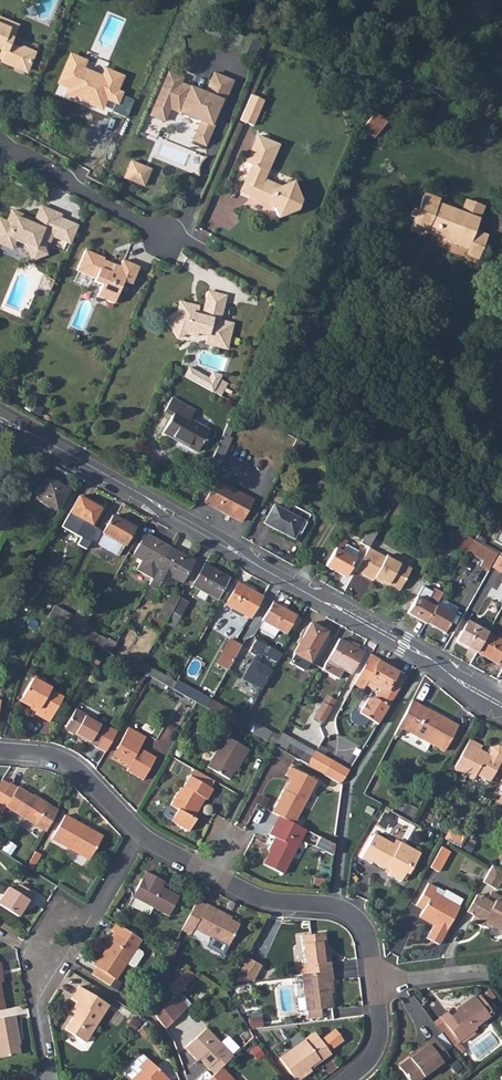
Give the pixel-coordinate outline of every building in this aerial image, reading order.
[(2,58),(0,62),(0,63),(7,66),(11,65),(26,71),(34,52),(22,47),(19,48),(10,44),(17,27),(0,19),(0,57),(2,58)] [(70,58),(60,83),(71,88),(69,94),(98,107),(102,98),(114,103),(118,95),(111,93),(117,79),(104,73),(101,81),(79,71),(82,64),(70,58)] [(169,73),(155,103),(166,108),(167,106),(171,107),(170,110),(200,123),(192,142),(204,147),(214,126),(211,125),(216,113),(211,111),(214,104),(222,107),(232,83),(213,74),(205,95),(181,84),(183,79),(169,73)] [(240,121),(253,127),(264,101),(251,96),(240,121)] [(150,116),(164,122),(170,110),(171,107),(167,106),(166,108),(155,103),(150,116)] [(386,121),(370,108),(367,113),(371,116),(361,128),(373,137),(386,121)] [(252,165),(240,192),(274,207),(279,218),(298,210),(300,203),(292,184),(280,188),(264,181),(278,147),(257,138),(246,162),(252,165)] [(150,170),(131,161),(129,165),(148,174),(150,170)] [(239,176),(244,179),(251,165),(246,163),(239,176)] [(129,165),(123,178),(143,186),(148,174),(129,165)] [(437,200),(438,197),(424,191),(418,206),(413,204),(411,213),(414,215),(408,229),(424,235),(425,232),(467,248),(469,243),(482,248),(489,230),(476,225),(485,204),(467,196),(463,202),(461,209),(437,200)] [(13,248),(18,239),(25,242),(30,263),(42,260),(42,254),(46,243),(49,244),(62,215),(41,207),(35,220),(13,212),(8,223),(0,220),(0,242),(13,248)] [(60,219),(52,236),(69,244),(77,226),(60,219)] [(469,243),(467,248),(464,254),(477,260),(482,248),(469,243)] [(105,264),(106,260),(87,251),(78,271),(97,280),(96,283),(103,286),(98,298),(114,305),(124,284),(131,286),(139,269),(122,261),(119,267),(115,265),(112,267),(105,264)] [(47,280),(41,294),(47,296),(52,282),(47,280)] [(178,313),(165,319),(174,338),(183,334),(194,337),(195,334),(213,339),(212,345),(225,348),(230,325),(218,321),(224,296),(208,293),(202,314),(191,311),(192,307),(180,304),(178,313)] [(189,369),(184,377),(219,396),(226,383),(218,379),(220,376),(212,373),(208,379),(189,369)] [(172,411),(163,429),(196,446),(208,426),(190,414),(194,406),(172,393),(164,406),(172,411)] [(222,433),(210,462),(219,466),(231,437),(222,433)] [(47,479),(35,499),(57,512),(68,491),(47,479)] [(251,500),(216,480),(204,502),(240,521),(251,500)] [(79,497),(69,514),(91,526),(101,509),(79,497)] [(309,515),(289,504),(285,512),(272,505),(263,522),(291,538),(301,521),(304,523),(309,515)] [(113,516),(103,533),(124,545),(130,534),(133,528),(113,516)] [(361,541),(370,546),(378,529),(370,526),(361,541)] [(452,531),(450,534),(469,545),(471,540),(452,531)] [(343,532),(325,565),(344,575),(353,557),(340,550),(348,535),(343,532)] [(169,548),(145,535),(133,556),(142,561),(136,570),(152,579),(169,548)] [(469,545),(466,550),(481,558),(479,564),(488,569),(497,552),(473,538),(472,538),(471,540),(469,545)] [(369,547),(357,570),(371,578),(372,576),(382,580),(383,579),(399,587),(411,565),(385,552),(383,555),(369,547)] [(152,579),(149,585),(157,590),(161,583),(167,586),(171,585),(174,579),(181,583),(193,562),(169,548),(152,579)] [(493,567),(501,572),(501,558),(499,556),(493,567)] [(204,565),(192,586),(216,599),(227,578),(212,569),(204,565)] [(237,584),(225,605),(235,611),(249,618),(261,597),(241,586),(237,584)] [(420,589),(416,596),(425,602),(433,588),(428,585),(425,592),(420,589)] [(416,596),(407,614),(425,623),(435,606),(442,592),(433,588),(425,602),(416,596)] [(162,608),(170,613),(179,598),(170,593),(162,608)] [(179,598),(170,613),(178,617),(186,603),(179,598)] [(266,614),(262,621),(285,634),(295,616),(273,603),(266,614)] [(435,606),(425,623),(442,633),(453,616),(435,606)] [(118,639),(53,608),(47,620),(112,651),(118,639)] [(455,640),(476,651),(486,631),(466,620),(455,640)] [(327,633),(310,623),(293,653),(295,654),(292,659),(291,662),(305,670),(309,661),(310,662),(327,633)] [(476,651),(496,663),(501,652),(501,639),(501,640),(486,631),(476,651)] [(283,653),(256,638),(248,651),(255,655),(242,677),(262,689),(273,669),(260,661),(263,654),(278,663),(283,653)] [(217,663),(228,669),(241,646),(230,640),(217,663)] [(342,670),(350,674),(362,653),(338,640),(322,670),(337,678),(342,670)] [(367,657),(357,675),(372,685),(380,689),(393,696),(404,678),(397,675),(397,671),(379,661),(377,662),(367,657)] [(357,675),(351,686),(362,692),(364,688),(369,690),(372,685),(357,675)] [(38,680),(26,702),(39,710),(40,709),(44,711),(42,717),(54,724),(68,700),(53,692),(54,689),(38,680)] [(359,713),(376,723),(393,696),(380,689),(374,698),(366,698),(358,710),(359,713)] [(326,695),(321,704),(331,708),(336,700),(326,695)] [(412,702),(399,727),(445,751),(459,726),(429,711),(428,713),(422,711),(422,707),(412,702)] [(331,708),(321,704),(313,720),(322,725),(331,708)] [(80,709),(69,729),(100,747),(111,727),(88,713),(84,712),(80,709)] [(272,740),(275,732),(256,724),(252,732),(272,740)] [(133,729),(121,749),(126,752),(122,760),(129,765),(131,763),(134,765),(131,772),(147,781),(160,759),(143,749),(149,739),(133,729)] [(231,737),(213,768),(215,770),(236,781),(248,759),(251,760),(255,751),(231,737)] [(285,750),(307,763),(313,752),(291,739),(285,750)] [(501,762),(501,750),(498,748),(492,749),(489,757),(480,752),(482,748),(469,742),(453,772),(472,783),(476,776),(490,784),(501,762)] [(331,759),(322,773),(338,782),(347,769),(336,763),(331,759)] [(288,790),(274,812),(283,817),(296,824),(319,783),(295,769),(289,778),(295,782),(290,791),(288,790)] [(185,788),(174,805),(183,810),(178,819),(176,822),(193,832),(199,820),(195,818),(206,800),(210,801),(216,791),(193,778),(187,788),(185,788)] [(9,786),(0,781),(0,802),(9,786)] [(60,814),(19,788),(18,789),(11,785),(9,786),(0,802),(0,812),(5,815),(8,809),(36,826),(37,825),(48,832),(60,814)] [(162,815),(170,820),(177,809),(168,804),(162,815)] [(365,806),(362,812),(369,815),(371,809),(365,806)] [(379,810),(377,823),(389,825),(391,812),(379,810)] [(283,817),(278,825),(303,839),(304,839),(309,831),(296,824),(283,817)] [(68,818),(55,840),(91,860),(101,842),(90,835),(92,831),(68,818)] [(303,839),(278,825),(273,833),(280,837),(266,862),(284,873),(303,839)] [(319,836),(313,846),(331,856),(332,844),(319,836)] [(371,837),(358,860),(368,867),(370,864),(382,871),(383,869),(389,872),(387,878),(398,885),(404,874),(406,875),(417,856),(397,845),(394,850),(371,837)] [(442,849),(429,869),(436,872),(448,853),(442,849)] [(481,885),(492,891),(494,890),(497,885),(501,887),(501,874),(490,867),(481,885)] [(146,877),(135,897),(143,901),(140,906),(166,921),(177,901),(161,891),(164,887),(146,877)] [(459,907),(431,893),(435,887),(428,883),(416,905),(423,909),(420,914),(436,923),(435,925),(434,925),(427,938),(438,944),(459,907)] [(0,897),(0,904),(17,915),(26,901),(28,901),(32,894),(17,885),(13,891),(7,888),(1,895),(0,897)] [(435,887),(431,893),(459,907),(460,906),(463,899),(445,888),(443,892),(435,887)] [(473,916),(478,907),(482,909),(486,901),(475,895),(466,912),(473,916)] [(478,907),(473,916),(471,920),(483,926),(485,924),(501,934),(501,902),(489,895),(486,901),(482,909),(478,907)] [(193,908),(177,937),(185,941),(189,935),(224,954),(236,933),(212,919),(213,916),(203,910),(201,913),(193,908)] [(114,978),(116,979),(126,963),(136,949),(137,947),(131,943),(135,936),(134,935),(116,924),(112,930),(114,931),(110,937),(112,939),(95,965),(96,966),(114,978)] [(305,952),(307,969),(330,966),(329,956),(326,956),(322,928),(302,930),(305,952)] [(142,940),(135,936),(131,943),(137,947),(142,940)] [(136,949),(126,963),(132,967),(135,966),(142,955),(142,952),(136,949)] [(249,953),(236,975),(255,974),(262,960),(249,953)] [(114,978),(96,966),(91,973),(110,986),(114,978)] [(307,969),(303,969),(305,980),(308,1003),(330,1000),(329,976),(332,976),(330,966),(307,969)] [(178,994),(196,975),(187,967),(170,987),(178,994)] [(73,1015),(64,1031),(82,1043),(106,1005),(78,987),(70,1000),(75,1003),(69,1012),(73,1015)] [(443,1013),(445,1015),(463,1037),(479,1023),(476,1020),(483,1015),(485,1016),(492,1009),(489,1007),(492,1004),(481,990),(478,993),(475,990),(463,1001),(464,1002),(454,1011),(450,1007),(443,1013)] [(155,1016),(167,1027),(188,1007),(176,995),(155,1016)] [(264,1024),(259,1010),(251,1013),(255,1027),(264,1024)] [(17,1051),(14,1037),(16,1036),(12,1013),(0,1014),(0,1054),(17,1051)] [(445,1015),(438,1022),(455,1044),(463,1037),(445,1015)] [(207,1062),(213,1069),(220,1062),(233,1050),(208,1022),(186,1043),(198,1056),(202,1052),(209,1060),(207,1062)] [(312,1029),(303,1035),(307,1039),(315,1033),(312,1029)] [(426,1043),(402,1062),(416,1079),(444,1056),(437,1047),(445,1041),(436,1032),(425,1041),(426,1043)] [(307,1039),(303,1035),(279,1054),(296,1076),(308,1068),(305,1064),(315,1056),(317,1057),(328,1049),(315,1033),(307,1039)] [(130,1079),(168,1079),(143,1055),(137,1055),(125,1067),(125,1071),(132,1079),(130,1079)] [(201,1079),(237,1079),(220,1062),(213,1069),(201,1079)]
